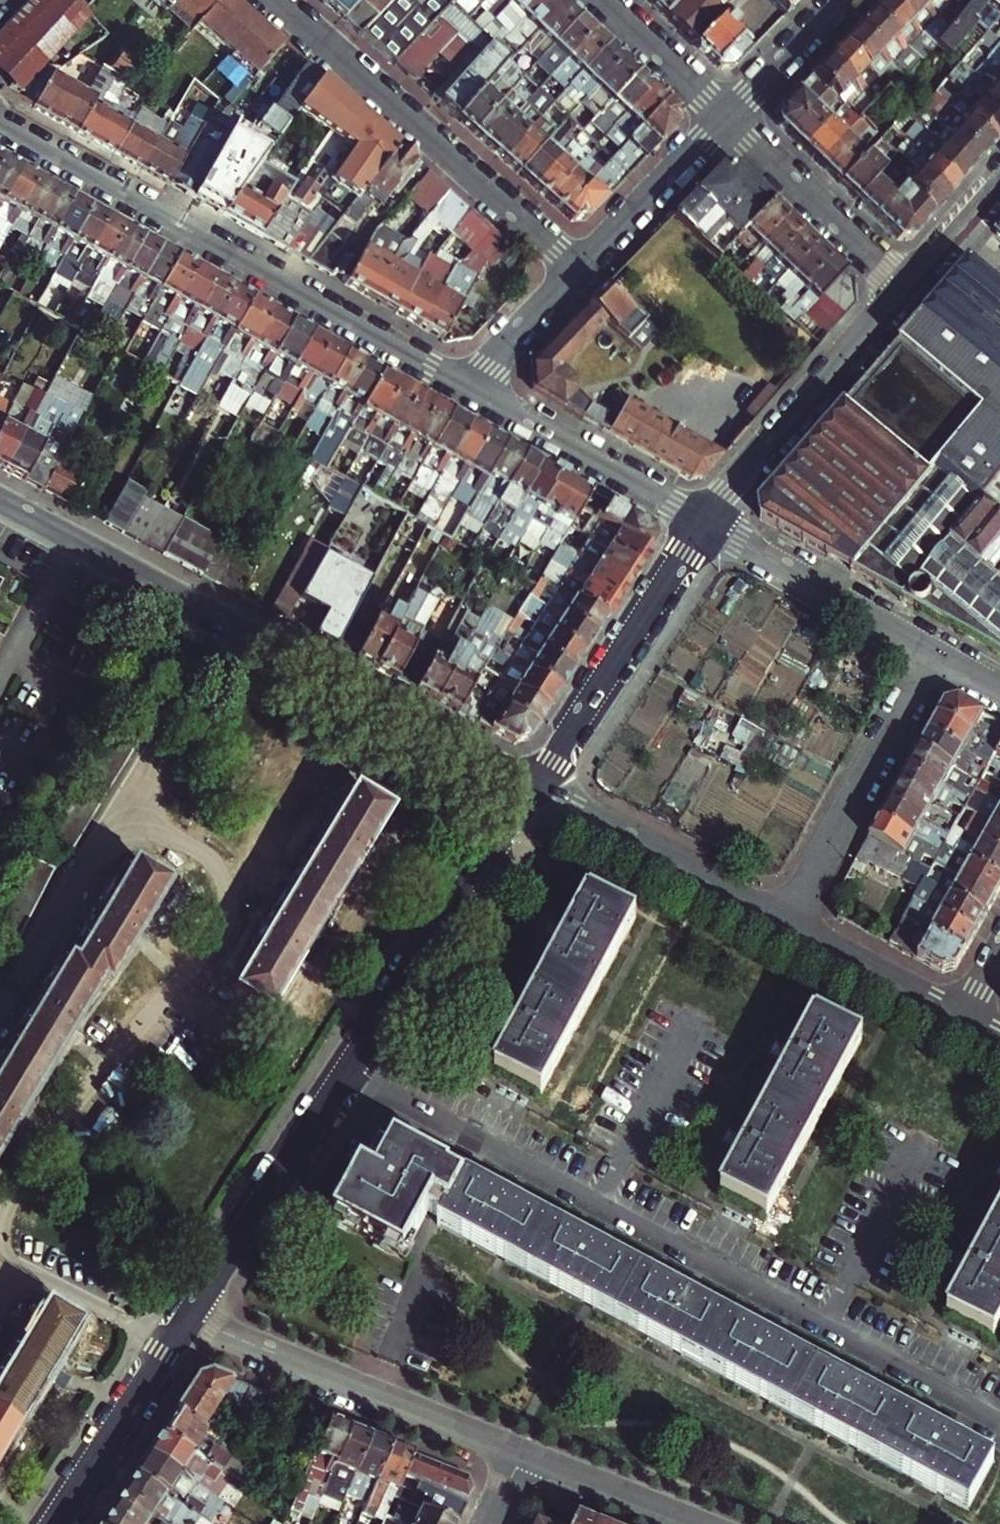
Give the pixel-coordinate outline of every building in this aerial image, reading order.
[(0,31),(0,73),(19,91),(88,16),(72,0),(29,0),(0,31)] [(160,6),(189,32),(199,21),(216,0),(154,0),(160,6)] [(259,74),(285,44),(235,0),(216,0),(199,21),(259,74)] [(361,0),(328,0),(327,1),(345,17),(361,0)] [(345,17),(363,33),(394,0),(361,0),(345,17)] [(363,33),(395,63),(450,5),(445,0),(394,0),(363,33)] [(450,5),(453,8),(466,20),(475,11),(463,0),(455,0),(450,5)] [(475,11),(478,7),(471,0),(463,0),(475,11)] [(494,19),(512,0),(498,0),(486,12),(489,14),(475,29),(480,34),(494,19)] [(480,5),(486,12),(498,0),(485,0),(480,5)] [(494,19),(503,27),(518,12),(524,17),(541,0),(512,0),(494,19)] [(523,47),(565,3),(561,0),(541,0),(524,17),(530,23),(515,39),(523,47)] [(663,14),(676,0),(649,0),(663,14)] [(785,14),(798,0),(770,0),(785,14)] [(922,33),(887,0),(883,0),(870,13),(907,49),(922,33)] [(922,33),(936,18),(918,0),(887,0),(922,33)] [(936,18),(944,26),(948,29),(961,13),(947,0),(918,0),(936,18)] [(961,13),(948,29),(944,34),(934,45),(948,57),(976,24),(986,33),(987,32),(996,21),(999,17),(999,0),(972,0),(961,13)] [(972,0),(947,0),(961,13),(972,0)] [(547,40),(553,45),(579,17),(565,3),(523,47),(532,56),(547,40)] [(440,103),(458,118),(495,76),(509,61),(495,48),(480,34),(475,29),(466,20),(453,8),(450,5),(395,63),(410,76),(450,34),(443,27),(448,22),(483,55),(440,103)] [(897,59),(907,49),(870,13),(855,29),(892,64),(899,70),(904,75),(907,79),(912,74),(897,59)] [(739,26),(726,14),(696,45),(719,67),(733,67),(753,47),(735,30),(739,26)] [(524,17),(509,34),(515,39),(530,23),(524,17)] [(562,54),(568,59),(594,31),(579,17),(553,45),(537,62),(542,66),(545,62),(550,66),(562,54)] [(855,29),(841,43),(878,79),(892,64),(855,29)] [(594,31),(568,59),(577,68),(548,99),(553,103),(609,45),(594,31)] [(986,33),(983,36),(988,41),(992,36),(987,32),(986,33)] [(907,49),(917,58),(921,54),(924,58),(934,45),(922,33),(907,49)] [(517,53),(503,40),(495,48),(509,61),(510,62),(517,53)] [(878,79),(841,43),(826,59),(874,104),(889,89),(885,85),(878,79)] [(623,59),(609,45),(553,103),(558,108),(560,110),(573,96),(577,100),(583,94),(587,98),(597,87),(623,59)] [(974,47),(970,52),(975,56),(979,51),(974,47)] [(120,51),(108,69),(116,75),(130,84),(131,85),(143,66),(120,51)] [(533,67),(518,52),(517,53),(510,62),(518,70),(524,76),(533,67)] [(550,66),(556,72),(568,59),(562,54),(550,66)] [(597,87),(611,100),(637,72),(623,59),(597,87)] [(819,81),(827,89),(843,104),(859,120),(874,104),(826,59),(811,74),(819,81)] [(223,214),(259,164),(299,109),(321,77),(306,63),(247,149),(227,137),(193,197),(223,214)] [(961,63),(956,69),(961,73),(966,67),(961,63)] [(999,97),(999,69),(993,63),(979,79),(999,97)] [(899,70),(892,64),(878,79),(885,85),(899,70)] [(539,90),(548,80),(534,66),(533,67),(524,76),(534,85),(539,90)] [(53,72),(33,107),(78,132),(98,98),(102,100),(109,87),(116,75),(108,69),(103,67),(89,92),(53,72)] [(961,73),(956,69),(947,79),(965,95),(979,79),(966,67),(961,73)] [(458,118),(474,133),(511,90),(524,76),(518,70),(505,85),(495,76),(458,118)] [(637,72),(611,100),(582,131),(587,136),(591,139),(600,129),(606,135),(613,128),(652,86),(637,72)] [(811,74),(796,90),(803,98),(819,81),(811,74)] [(116,75),(109,87),(123,96),(130,84),(116,75)] [(349,208),(398,145),(349,102),(321,77),(299,109),(328,135),(293,186),(284,200),(312,216),(317,209),(323,200),(327,193),(349,208)] [(965,95),(947,79),(936,93),(941,98),(953,108),(994,144),(999,137),(999,125),(965,95)] [(965,95),(999,125),(999,97),(979,79),(965,95)] [(778,124),(786,131),(802,115),(827,89),(819,81),(803,98),(796,90),(777,109),(778,124)] [(474,133),(488,146),(539,90),(534,85),(521,99),(511,90),(474,133)] [(631,138),(667,101),(652,86),(613,128),(618,132),(621,128),(631,138)] [(786,131),(802,147),(828,119),(824,115),(835,103),(840,108),(843,104),(827,89),(802,115),(786,131)] [(539,90),(488,146),(503,159),(541,117),(532,108),(544,95),(539,90)] [(936,93),(924,107),(929,111),(941,98),(936,93)] [(583,94),(577,100),(581,104),(587,98),(583,94)] [(78,132),(115,153),(132,124),(99,105),(102,100),(98,98),(78,132)] [(677,125),(676,109),(667,101),(631,138),(621,149),(611,159),(629,175),(677,125)] [(553,103),(541,117),(503,159),(519,173),(556,131),(546,121),(558,108),(553,103)] [(840,108),(835,103),(824,115),(828,119),(840,108)] [(828,119),(802,147),(818,162),(859,120),(843,104),(840,108),(845,113),(834,125),(828,119)] [(828,119),(834,125),(845,113),(840,108),(828,119)] [(914,111),(910,108),(904,114),(909,117),(914,111)] [(953,108),(941,122),(982,158),(994,144),(953,108)] [(583,115),(576,109),(568,118),(575,124),(583,115)] [(896,122),(901,127),(909,118),(909,117),(904,114),(896,122)] [(202,129),(171,184),(193,197),(227,137),(232,128),(210,115),(202,129)] [(982,158),(941,122),(935,116),(923,130),(933,139),(941,145),(970,171),(982,158)] [(186,120),(181,117),(178,123),(183,126),(186,120)] [(839,182),(865,155),(855,145),(866,133),(868,135),(871,132),(859,120),(818,162),(839,182)] [(142,168),(171,184),(202,129),(190,122),(179,141),(172,137),(168,144),(159,139),(142,168)] [(901,127),(896,122),(894,124),(892,126),(897,131),(901,127)] [(132,124),(115,153),(142,168),(159,139),(132,124)] [(897,131),(892,126),(889,130),(894,135),(897,131)] [(519,173),(534,186),(582,131),(578,127),(566,139),(556,131),(519,173)] [(894,135),(889,130),(880,139),(886,144),(894,135)] [(534,186),(548,199),(586,157),(576,148),(587,136),(582,131),(534,186)] [(606,135),(597,145),(607,154),(611,159),(621,149),(606,135)] [(873,179),(880,170),(882,168),(876,162),(889,147),(886,144),(880,139),(865,155),(839,182),(855,198),(873,179)] [(933,139),(922,152),(929,159),(941,145),(933,139)] [(419,165),(398,145),(349,208),(344,214),(342,216),(353,224),(371,201),(378,206),(391,190),(397,194),(419,165)] [(941,145),(929,159),(959,184),(970,171),(941,145)] [(895,153),(889,159),(894,163),(900,157),(895,153)] [(586,157),(548,199),(563,212),(611,159),(607,154),(596,165),(586,157)] [(20,169),(3,159),(0,164),(0,204),(20,169)] [(611,159),(563,212),(571,219),(587,218),(629,175),(611,159)] [(884,166),(889,170),(894,163),(889,159),(884,166)] [(959,184),(929,159),(917,172),(947,198),(959,184)] [(293,186),(259,164),(223,214),(261,236),(284,200),(293,186)] [(889,170),(884,166),(882,168),(880,170),(884,174),(889,170)] [(727,248),(743,230),(771,200),(736,167),(721,167),(672,216),(719,257),(727,248)] [(37,179),(20,169),(0,204),(0,245),(11,226),(37,179)] [(917,172),(902,189),(931,216),(947,198),(917,172)] [(407,196),(429,214),(448,190),(429,173),(407,196)] [(55,189),(37,179),(11,226),(22,232),(14,245),(21,249),(27,237),(55,189)] [(892,196),(873,179),(855,198),(881,222),(898,238),(913,236),(931,216),(902,189),(899,187),(892,196)] [(27,237),(21,249),(27,253),(29,248),(40,255),(72,198),(55,189),(27,237)] [(395,311),(423,265),(407,255),(419,235),(436,250),(452,230),(470,210),(448,190),(429,214),(411,239),(404,238),(370,297),(395,311)] [(327,193),(323,200),(344,214),(349,208),(327,193)] [(37,260),(55,270),(68,246),(89,208),(72,198),(40,255),(37,260)] [(306,226),(312,216),(284,200),(261,236),(289,251),(306,226)] [(739,248),(747,256),(786,215),(771,200),(743,230),(750,236),(739,248)] [(85,257),(107,218),(89,208),(68,246),(55,270),(60,274),(63,269),(75,275),(85,257)] [(312,216),(306,226),(289,251),(306,261),(325,238),(329,233),(337,223),(317,209),(312,216)] [(491,229),(470,210),(452,230),(473,249),(491,229)] [(757,275),(773,258),(801,229),(786,215),(747,256),(742,262),(734,270),(746,281),(749,283),(757,275)] [(124,228),(107,218),(85,257),(75,275),(72,279),(83,286),(65,319),(71,323),(96,278),(124,228)] [(376,227),(370,239),(354,268),(345,283),(370,297),(404,238),(396,233),(379,224),(376,227)] [(116,284),(142,238),(124,228),(96,278),(71,323),(72,323),(78,326),(92,301),(103,307),(110,294),(116,284)] [(491,229),(473,249),(491,264),(492,265),(510,245),(491,229)] [(815,242),(801,229),(773,258),(787,271),(815,242)] [(343,243),(329,233),(325,238),(306,261),(331,275),(331,273),(338,262),(332,258),(343,243)] [(119,320),(125,309),(141,281),(160,248),(142,238),(116,284),(110,294),(120,300),(112,316),(119,320)] [(830,256),(815,242),(787,271),(802,285),(830,256)] [(134,307),(145,314),(177,257),(160,248),(141,281),(125,309),(131,312),(134,307)] [(719,257),(734,270),(742,262),(727,248),(719,257)] [(473,249),(463,260),(466,262),(454,284),(468,292),(491,264),(473,249)] [(395,311),(420,325),(446,279),(430,270),(436,261),(428,255),(423,265),(395,311)] [(832,283),(844,270),(830,256),(802,285),(809,292),(799,302),(806,309),(813,302),(822,293),(832,283)] [(147,354),(161,330),(165,322),(195,268),(177,257),(145,314),(157,321),(140,350),(147,354)] [(338,262),(331,273),(333,274),(334,273),(345,280),(344,282),(345,283),(354,268),(352,262),(346,259),(339,260),(338,262)] [(446,279),(420,325),(442,338),(468,292),(454,284),(466,262),(463,260),(459,264),(454,264),(446,279)] [(999,653),(999,291),(968,264),(824,428),(759,503),(762,518),(999,653)] [(179,340),(214,278),(195,268),(165,322),(161,330),(174,337),(172,341),(167,343),(153,369),(160,373),(179,340)] [(844,270),(832,283),(854,303),(855,302),(853,279),(844,270)] [(771,288),(757,275),(749,283),(763,296),(771,288)] [(197,351),(233,289),(214,278),(179,340),(192,348),(189,352),(187,350),(176,368),(178,369),(172,380),(178,383),(197,351)] [(832,283),(822,293),(844,314),(854,303),(832,283)] [(628,342),(645,322),(605,286),(587,305),(608,323),(628,342)] [(786,302),(771,288),(763,296),(779,309),(783,305),(786,302)] [(197,394),(217,360),(252,300),(233,289),(197,351),(207,357),(196,377),(197,378),(190,390),(197,394)] [(59,303),(42,293),(36,303),(40,305),(54,312),(59,303)] [(822,293),(813,302),(836,324),(844,314),(822,293)] [(28,328),(40,305),(36,303),(31,300),(19,322),(28,328)] [(217,406),(241,364),(251,346),(272,311),(252,300),(217,360),(227,366),(208,400),(217,406)] [(792,307),(786,302),(783,305),(789,311),(792,307)] [(804,312),(827,334),(836,324),(813,302),(806,309),(804,312)] [(532,389),(561,405),(576,390),(575,379),(564,369),(608,323),(587,305),(529,364),(532,389)] [(783,305),(779,309),(794,323),(801,315),(792,307),(789,311),(783,305)] [(251,346),(241,364),(249,370),(240,384),(244,386),(241,392),(242,392),(230,413),(237,417),(251,393),(265,368),(291,322),(272,311),(251,346)] [(801,315),(794,323),(818,344),(827,334),(804,312),(801,315)] [(257,428),(279,390),(311,333),(291,322),(265,368),(251,393),(264,401),(257,412),(255,411),(248,423),(257,428)] [(78,326),(72,323),(66,334),(74,339),(80,328),(78,326)] [(293,405),(328,343),(311,333),(279,390),(289,397),(287,401),(293,405)] [(346,353),(328,343),(293,405),(299,409),(284,435),(295,441),(313,410),(346,353)] [(346,353),(313,410),(324,417),(315,434),(320,437),(328,424),(362,362),(346,353)] [(381,373),(362,362),(328,424),(346,434),(381,373)] [(381,373),(346,434),(327,468),(344,478),(350,468),(338,462),(349,443),(360,449),(397,382),(381,373)] [(5,468),(45,394),(50,383),(39,377),(33,388),(24,383),(0,428),(0,465),(5,468)] [(367,455),(377,460),(415,392),(397,382),(360,449),(354,460),(362,464),(367,455)] [(576,390),(561,405),(584,418),(594,407),(576,390)] [(371,494),(379,498),(406,450),(433,402),(415,392),(377,460),(377,461),(386,467),(371,494)] [(5,468),(44,489),(59,461),(39,451),(53,427),(43,421),(54,399),(45,394),(5,468)] [(704,475),(724,452),(635,401),(608,432),(688,477),(704,475)] [(406,450),(379,498),(384,501),(401,472),(413,479),(450,412),(433,402),(406,450)] [(299,409),(293,405),(274,438),(291,448),(295,441),(284,435),(299,409)] [(431,489),(468,422),(450,412),(413,479),(431,489)] [(486,432),(468,422),(431,489),(448,498),(450,496),(486,432)] [(486,432),(450,496),(468,507),(477,492),(504,442),(486,432)] [(504,442),(477,492),(488,498),(478,516),(479,518),(477,522),(481,529),(497,502),(524,453),(504,442)] [(524,453),(497,502),(507,508),(498,525),(496,524),(491,534),(498,538),(505,526),(540,463),(524,453)] [(44,489),(70,503),(85,476),(59,461),(44,489)] [(523,533),(530,520),(557,472),(540,463),(505,526),(510,528),(512,526),(523,533)] [(557,472),(530,520),(545,528),(572,480),(557,472)] [(413,479),(406,492),(424,502),(431,489),(413,479)] [(574,518),(579,508),(589,490),(572,480),(545,528),(538,541),(537,542),(543,546),(544,544),(555,551),(565,532),(569,525),(574,518)] [(351,503),(377,518),(385,502),(384,501),(379,498),(371,494),(361,488),(359,487),(351,503)] [(431,489),(424,502),(441,512),(448,498),(431,489)] [(652,526),(609,501),(603,512),(591,506),(597,495),(589,490),(579,508),(599,520),(649,552),(656,540),(652,526)] [(466,510),(478,516),(488,498),(477,492),(468,507),(466,510)] [(104,522),(124,532),(138,505),(119,494),(104,522)] [(377,518),(398,531),(407,514),(385,502),(377,518)] [(144,543),(158,516),(138,505),(124,532),(144,543)] [(177,527),(158,516),(144,543),(163,553),(177,527)] [(456,529),(437,519),(432,528),(450,539),(456,529)] [(523,533),(538,541),(545,528),(530,520),(523,533)] [(599,520),(588,537),(638,569),(649,552),(599,520)] [(179,524),(177,527),(163,553),(202,574),(217,545),(179,524)] [(569,525),(565,532),(567,534),(572,532),(575,528),(569,525)] [(638,569),(588,537),(578,554),(627,586),(638,569)] [(255,566),(217,545),(202,574),(239,594),(255,566)] [(320,559),(307,582),(336,597),(350,569),(353,564),(325,549),(320,559)] [(309,552),(275,613),(286,619),(301,593),(307,582),(320,559),(309,552)] [(578,554),(567,571),(616,603),(627,586),(578,554)] [(556,587),(557,588),(605,619),(616,603),(567,571),(555,563),(550,560),(545,568),(552,569),(563,576),(556,587)] [(336,597),(316,635),(336,646),(356,609),(371,580),(350,569),(336,597)] [(540,577),(534,588),(529,595),(535,599),(546,581),(540,577)] [(605,619),(557,588),(545,606),(594,637),(605,619)] [(403,614),(375,667),(415,689),(432,657),(422,651),(430,636),(421,631),(423,629),(413,624),(427,597),(416,591),(403,614)] [(286,619),(299,626),(314,600),(301,593),(286,619)] [(594,637),(545,606),(535,599),(529,595),(523,605),(540,616),(534,624),(582,655),(594,637)] [(376,620),(356,657),(375,667),(403,614),(384,604),(376,620)] [(356,609),(336,646),(356,657),(376,620),(356,609)] [(522,642),(570,673),(582,655),(534,624),(527,635),(511,624),(506,632),(512,635),(522,642)] [(508,640),(512,635),(506,632),(502,637),(508,640)] [(432,657),(415,689),(435,699),(462,651),(441,640),(432,657)] [(559,691),(570,673),(522,642),(515,652),(508,648),(503,655),(559,691)] [(547,710),(559,691),(503,655),(494,650),(489,658),(501,667),(502,666),(506,668),(499,679),(547,710)] [(457,711),(467,693),(459,688),(473,663),(468,660),(471,656),(462,651),(435,699),(457,711)] [(482,668),(479,673),(484,677),(487,671),(482,668)] [(475,680),(471,687),(535,728),(547,710),(499,679),(491,690),(475,680)] [(535,728),(471,687),(467,693),(457,711),(471,719),(476,711),(482,715),(477,722),(513,742),(528,737),(535,728)] [(984,740),(995,720),(959,700),(946,702),(939,715),(984,740)] [(939,715),(929,733),(974,758),(984,740),(939,715)] [(919,749),(964,775),(974,758),(929,733),(919,749)] [(981,784),(964,775),(919,749),(909,767),(956,794),(962,783),(977,791),(981,784)] [(909,767),(899,784),(947,811),(953,801),(967,809),(971,802),(956,794),(909,767)] [(899,784),(890,802),(951,837),(957,827),(961,819),(947,811),(899,784)] [(353,792),(234,989),(268,1009),(386,812),(353,792)] [(971,802),(967,809),(976,814),(993,823),(999,827),(999,802),(996,799),(992,797),(984,810),(971,802)] [(951,837),(890,802),(880,819),(924,844),(930,834),(947,844),(951,837)] [(976,814),(967,809),(961,819),(957,827),(965,832),(976,814)] [(942,854),(924,844),(880,819),(869,838),(915,864),(920,854),(936,863),(942,854)] [(993,823),(982,842),(999,852),(999,827),(993,823)] [(972,861),(999,877),(999,852),(982,842),(978,850),(961,840),(965,832),(957,827),(951,837),(947,844),(946,847),(972,861)] [(915,864),(869,838),(860,854),(903,878),(902,881),(920,892),(926,881),(931,873),(915,864)] [(956,875),(962,879),(972,861),(946,847),(942,854),(936,863),(936,864),(943,868),(956,875)] [(24,872),(47,884),(54,869),(32,858),(24,872)] [(997,899),(999,892),(999,877),(972,861),(962,879),(997,899)] [(943,868),(936,864),(931,873),(926,881),(933,885),(943,868)] [(99,984),(105,987),(164,888),(129,867),(70,966),(65,962),(0,1070),(0,1147),(99,984)] [(24,872),(17,886),(40,897),(47,884),(24,872)] [(957,888),(952,896),(987,915),(997,899),(962,879),(956,875),(951,885),(957,888)] [(987,915),(952,896),(933,885),(926,881),(920,892),(915,900),(977,934),(987,915)] [(40,897),(17,886),(11,899),(34,911),(40,897)] [(635,918),(590,893),(567,935),(563,942),(521,1023),(517,1030),(495,1070),(541,1095),(635,918)] [(34,911),(11,899),(3,912),(27,924),(34,911)] [(977,934),(915,900),(905,918),(915,924),(920,916),(936,925),(931,934),(933,935),(966,953),(977,934)] [(0,919),(0,927),(20,937),(27,924),(3,912),(0,919)] [(915,924),(905,918),(890,944),(904,952),(913,938),(916,940),(923,929),(915,924)] [(550,939),(557,926),(550,922),(543,935),(550,939)] [(563,929),(557,926),(550,939),(556,942),(557,939),(563,942),(567,935),(561,932),(563,929)] [(0,927),(0,944),(13,951),(20,937),(0,927)] [(931,934),(923,929),(916,940),(913,938),(904,952),(915,958),(921,946),(925,949),(933,935),(931,934)] [(966,953),(933,935),(925,949),(921,946),(915,958),(943,973),(957,968),(966,953)] [(503,1027),(510,1013),(503,1009),(496,1023),(503,1027)] [(516,1016),(510,1013),(503,1027),(509,1030),(511,1026),(517,1030),(521,1023),(515,1019),(516,1016)] [(790,1064),(747,1145),(743,1152),(721,1192),(767,1216),(861,1040),(816,1015),(794,1058),(790,1064)] [(776,1061),(784,1048),(776,1044),(769,1057),(776,1061)] [(790,1051),(784,1048),(776,1061),(782,1065),(784,1061),(790,1064),(794,1058),(788,1054),(790,1051)] [(392,1116),(382,1135),(428,1160),(439,1142),(392,1116)] [(382,1135),(376,1131),(351,1177),(420,1214),(968,1508),(993,1462),(955,1442),(903,1414),(867,1395),(815,1367),(778,1347),(727,1320),(690,1300),(638,1273),(601,1253),(550,1225),(512,1205),(459,1177),(428,1160),(382,1135)] [(729,1149),(736,1135),(729,1131),(722,1145),(729,1149)] [(736,1135),(729,1149),(735,1152),(737,1149),(743,1152),(747,1145),(741,1142),(742,1139),(736,1135)] [(522,1187),(469,1158),(459,1177),(512,1205),(522,1187)] [(420,1214),(351,1177),(328,1216),(399,1253),(420,1214)] [(559,1207),(550,1225),(601,1253),(611,1235),(559,1207)] [(992,1338),(999,1324),(999,1216),(973,1266),(969,1273),(948,1313),(992,1338)] [(955,1270),(963,1256),(955,1252),(948,1265),(955,1270)] [(647,1255),(638,1273),(690,1300),(700,1283),(647,1255)] [(963,1256),(955,1270),(961,1273),(963,1269),(969,1273),(973,1266),(967,1262),(969,1259),(963,1256)] [(735,1303),(727,1320),(778,1347),(788,1331),(735,1303)] [(0,1379),(0,1454),(78,1324),(44,1304),(0,1379)] [(824,1350),(815,1367),(867,1395),(876,1378),(824,1350)] [(173,1411),(200,1428),(221,1395),(246,1411),(244,1417),(257,1423),(269,1395),(211,1372),(195,1377),(173,1411)] [(912,1398),(903,1414),(955,1442),(964,1426),(912,1398)] [(158,1434),(215,1470),(223,1457),(211,1449),(217,1439),(200,1428),(173,1411),(158,1434)] [(349,1428),(327,1419),(293,1488),(284,1508),(295,1513),(306,1492),(317,1498),(324,1482),(349,1428)] [(370,1436),(349,1428),(324,1482),(337,1488),(347,1467),(354,1471),(370,1436)] [(158,1434),(145,1454),(196,1485),(202,1476),(214,1484),(216,1481),(227,1488),(232,1481),(215,1470),(158,1434)] [(370,1436),(354,1471),(344,1492),(364,1501),(387,1443),(370,1436)] [(411,1453),(387,1443),(364,1501),(361,1506),(383,1516),(402,1474),(411,1453)] [(467,1476),(411,1453),(402,1474),(419,1482),(466,1505),(473,1490),(467,1476)] [(132,1473),(198,1515),(210,1522),(217,1513),(190,1495),(196,1485),(145,1454),(132,1473)] [(198,1515),(132,1473),(120,1492),(169,1523),(185,1523),(190,1517),(194,1519),(198,1515)] [(449,1523),(456,1523),(466,1505),(419,1482),(409,1504),(418,1509),(449,1523)] [(120,1492),(107,1512),(125,1523),(169,1523),(120,1492)] [(391,1520),(399,1523),(449,1523),(418,1509),(415,1516),(397,1507),(391,1520)] [(107,1512),(99,1523),(125,1523),(107,1512)] [(391,1520),(383,1516),(380,1523),(399,1523),(391,1520)]
